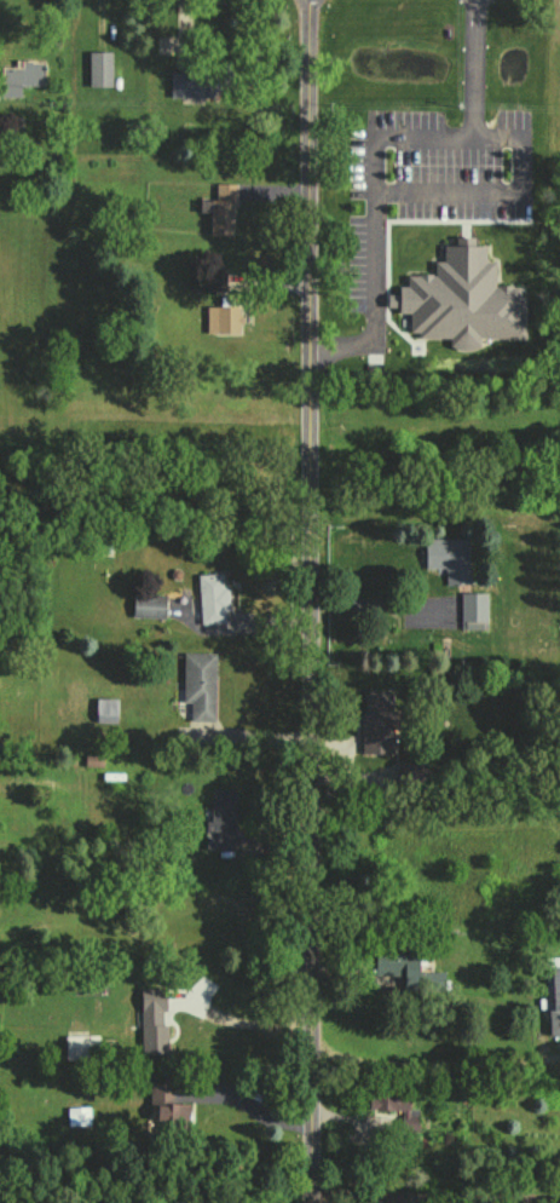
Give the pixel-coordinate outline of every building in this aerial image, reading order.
[(89,87),(111,87),(110,51),(88,52),(89,87)] [(0,66),(0,97),(21,97),(21,85),(44,85),(44,61),(21,61),(21,66),(0,66)] [(169,69),(169,97),(182,97),(182,95),(229,95),(229,69),(169,69)] [(234,183),(215,183),(215,199),(199,199),(199,211),(210,211),(209,235),(234,235),(234,183)] [(525,339),(525,309),(518,285),(494,284),(495,261),(485,261),(485,245),(443,244),(443,259),(433,262),(433,273),(423,273),(417,275),(406,275),(406,285),(398,287),(398,313),(408,313),(409,317),(408,337),(447,337),(450,350),(469,350),(480,347),(480,338),(525,339)] [(468,537),(424,538),(425,567),(445,567),(445,585),(470,584),(468,537)] [(199,624),(224,623),(224,611),(229,611),(228,586),(222,586),(221,573),(198,574),(199,624)] [(460,629),(486,630),(487,592),(461,592),(460,629)] [(132,594),(131,618),(165,618),(165,595),(132,594)] [(214,721),(215,653),(183,652),(182,701),(190,702),(190,720),(214,721)] [(392,753),(391,688),(362,689),(363,754),(392,753)] [(116,698),(95,698),(96,722),(117,722),(116,698)] [(418,949),(375,949),(375,975),(404,975),(404,992),(444,992),(444,971),(418,971),(418,949)] [(559,1036),(559,956),(552,957),(553,965),(544,966),(547,1037),(559,1036)] [(142,1053),(168,1053),(167,1024),(165,1024),(164,987),(140,987),(142,1053)] [(65,1035),(65,1059),(98,1059),(98,1035),(65,1035)] [(149,1082),(150,1106),(153,1106),(153,1125),(189,1125),(188,1102),(172,1103),(172,1081),(149,1082)] [(418,1109),(408,1109),(408,1089),(369,1090),(370,1110),(401,1109),(401,1131),(418,1131),(418,1109)]
